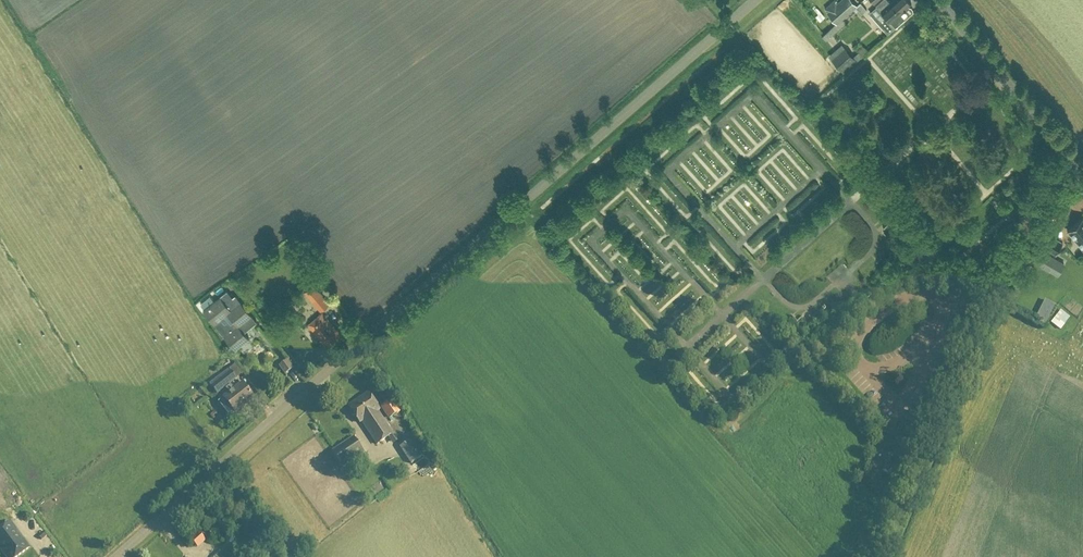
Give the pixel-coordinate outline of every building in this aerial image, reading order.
[(852,0),(839,0),(838,1),(836,0),(833,0),(825,8),(827,11),(827,12),(837,23),(856,5),(852,0)] [(895,27),(904,19),(899,13),(911,2),(909,0),(892,0),(890,2),(888,0),(880,0),(875,4),(885,15),(895,27)] [(854,58),(846,49),(833,60),(841,69),(854,58)] [(1082,216),(1067,230),(1082,249),(1082,217),(1082,216)] [(1062,241),(1047,233),(1040,244),(1055,253),(1062,241)] [(1064,263),(1056,258),(1037,247),(1030,259),(1057,274),(1064,263)] [(1053,272),(1044,288),(1052,293),(1061,277),(1053,272)] [(303,291),(320,311),(329,303),(312,283),(303,291)] [(227,290),(214,300),(210,295),(201,302),(201,304),(204,308),(203,309),(235,349),(249,338),(244,331),(256,321),(235,294),(232,296),(227,290)] [(307,324),(326,347),(341,335),(322,312),(307,324)] [(1054,325),(1062,333),(1073,321),(1065,314),(1054,325)] [(259,358),(267,352),(262,344),(253,350),(259,358)] [(293,369),(286,360),(278,366),(285,375),(293,369)] [(237,379),(236,378),(228,369),(213,381),(221,391),(237,379)] [(230,417),(235,413),(235,414),(253,399),(242,385),(234,391),(230,386),(225,390),(229,394),(223,399),(219,403),(230,417)] [(367,393),(348,406),(359,423),(361,422),(376,445),(392,434),(376,411),(378,410),(367,393)] [(380,407),(388,419),(399,412),(391,399),(380,407)] [(917,422),(919,416),(908,412),(906,417),(917,422)] [(915,426),(917,422),(906,417),(904,421),(915,426)] [(352,437),(331,451),(342,467),(363,453),(352,437)] [(422,460),(411,442),(400,449),(411,467),(422,460)] [(22,539),(20,536),(9,523),(0,529),(0,549),(6,556),(18,556),(29,549),(22,539)] [(38,537),(41,541),(46,536),(43,532),(38,537)] [(193,538),(199,546),(208,540),(201,532),(193,538)] [(225,556),(249,556),(252,556),(250,547),(240,550),(232,547),(224,555),(225,556)]
